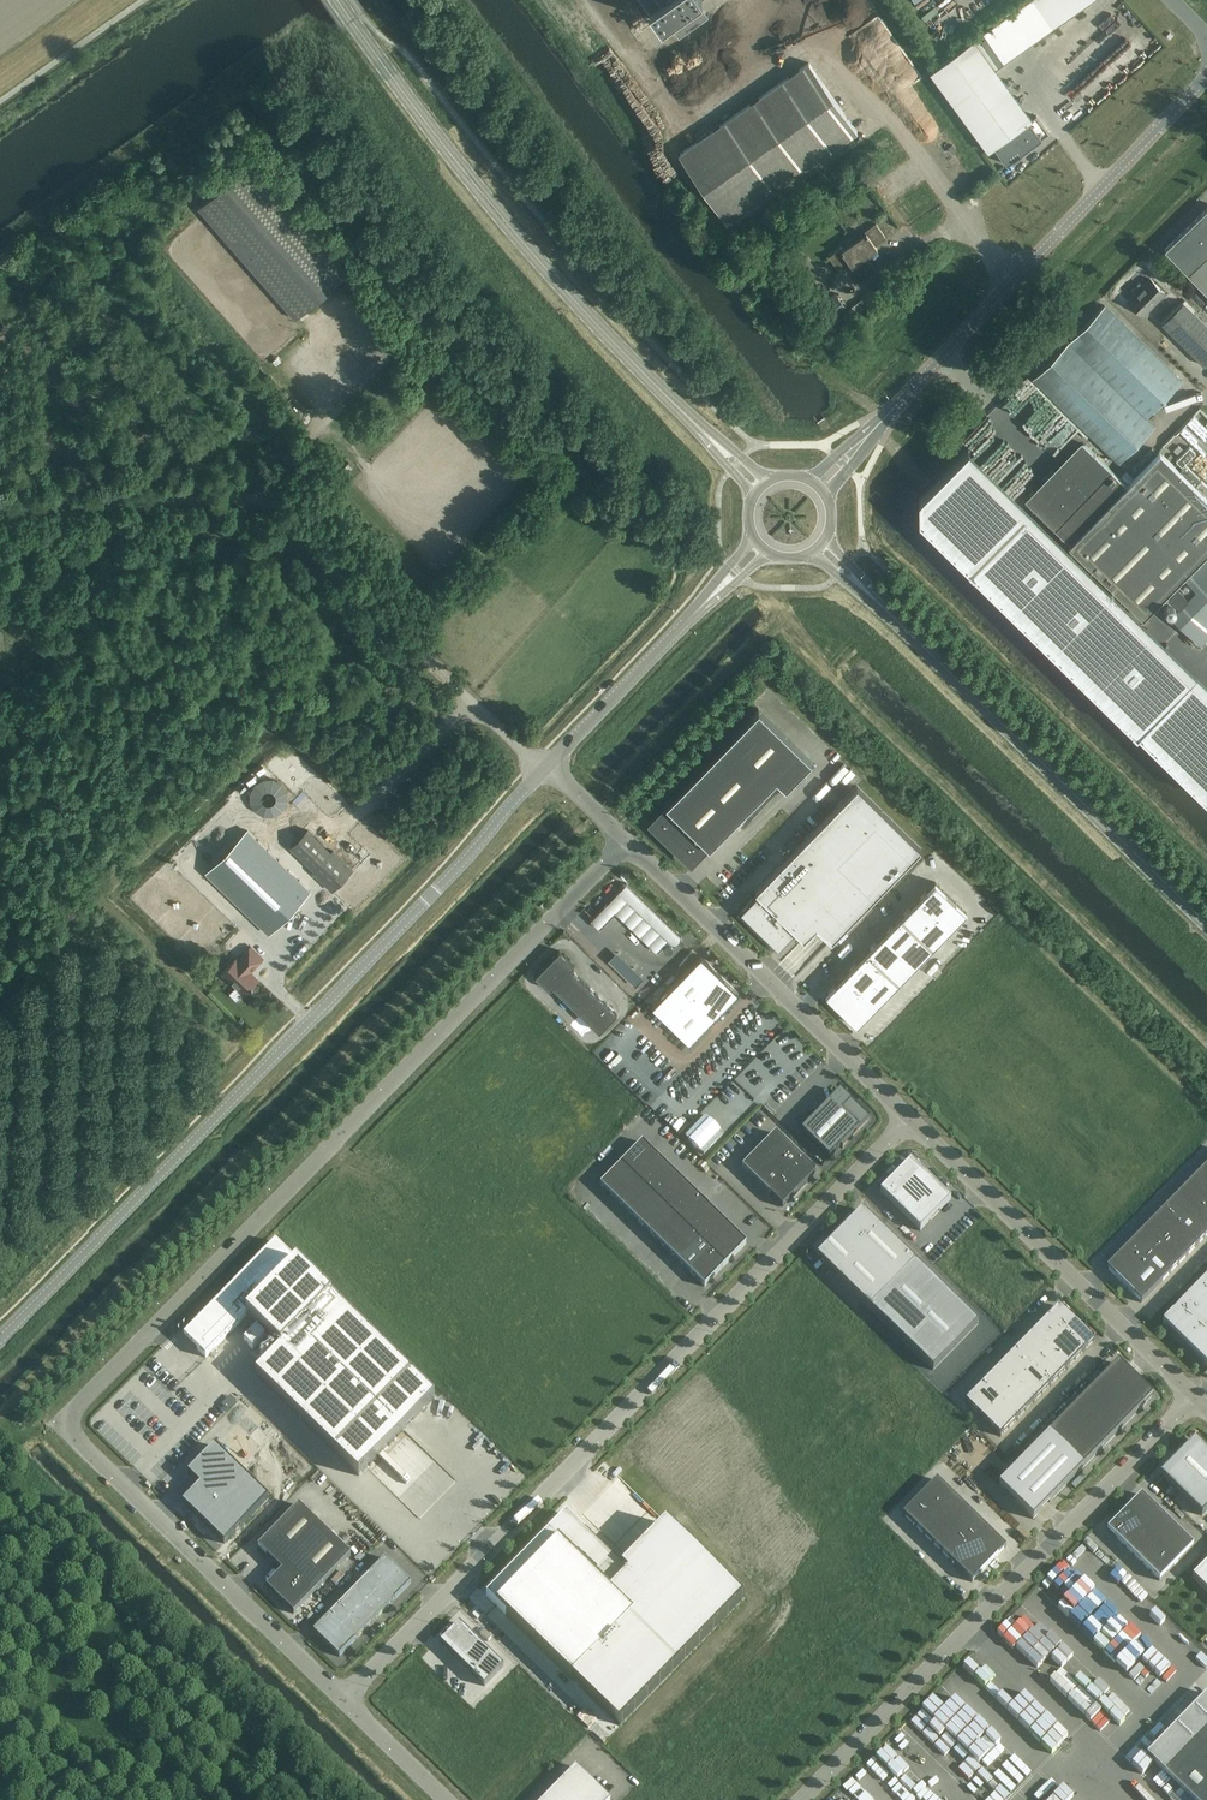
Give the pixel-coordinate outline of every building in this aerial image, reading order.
[(661,22),(666,19),(679,36),(708,15),(697,0),(645,0),(661,22)] [(905,0),(914,9),(918,5),(915,1),(916,0),(906,0),(905,0)] [(913,20),(933,44),(950,30),(939,17),(950,9),(942,0),(937,0),(913,20)] [(1090,0),(1029,0),(974,39),(996,69),(1090,0)] [(643,21),(637,25),(645,37),(651,33),(643,21)] [(860,24),(849,34),(854,40),(865,29),(860,24)] [(974,39),(930,71),(988,151),(994,147),(1006,164),(1049,133),(1036,115),(1032,119),(996,69),(974,39)] [(857,131),(809,63),(680,153),(729,222),(857,131)] [(667,90),(655,97),(659,104),(671,96),(667,90)] [(198,208),(295,319),(350,271),(253,160),(198,208)] [(1206,294),(1206,208),(1164,249),(1206,294)] [(808,220),(805,216),(804,215),(797,220),(801,225),(808,220)] [(853,242),(864,258),(877,249),(875,245),(886,238),(875,223),(864,231),(865,233),(853,242)] [(864,258),(853,242),(841,250),(840,248),(829,256),(839,271),(850,264),(852,267),(864,258)] [(801,261),(812,276),(819,271),(808,256),(801,261)] [(804,284),(810,291),(818,285),(813,278),(804,284)] [(1128,301),(1143,315),(1165,293),(1150,279),(1143,286),(1139,282),(1131,290),(1135,294),(1128,301)] [(835,292),(832,295),(820,304),(834,322),(849,310),(835,292)] [(863,309),(858,302),(851,306),(856,313),(863,309)] [(1183,302),(1162,324),(1205,366),(1206,363),(1206,326),(1183,302)] [(1104,305),(1046,365),(1032,379),(1119,463),(1155,426),(1146,418),(1182,380),(1104,305)] [(865,324),(874,319),(870,313),(862,318),(865,324)] [(383,416),(377,423),(384,429),(390,422),(387,420),(383,416)] [(1054,479),(1029,504),(1055,529),(1070,543),(1127,485),(1112,470),(1086,445),(1054,479)] [(1176,460),(1182,466),(1196,452),(1190,447),(1176,460)] [(1158,602),(1206,552),(1206,498),(1159,452),(1127,485),(1070,543),(1068,544),(1143,618),(1158,602)] [(1192,482),(1197,477),(1186,467),(1182,472),(1192,482)] [(1206,495),(1206,487),(1201,481),(1196,485),(1206,495)] [(1158,602),(1201,644),(1206,638),(1206,552),(1158,602)] [(707,845),(709,846),(776,778),(786,787),(812,760),(759,709),(666,804),(668,806),(651,823),(685,856),(686,856),(684,855),(691,848),(698,855),(707,845)] [(832,940),(921,848),(858,786),(756,891),(758,893),(741,911),(779,948),(796,930),(804,938),(816,925),(832,940)] [(331,852),(308,830),(291,847),(314,869),(312,871),(332,890),(352,869),(332,850),(331,852)] [(247,831),(207,872),(269,933),(310,891),(247,831)] [(682,938),(682,937),(682,936),(627,884),(628,884),(627,883),(626,884),(592,919),(591,920),(591,921),(592,921),(599,928),(600,929),(601,928),(600,928),(616,912),(657,952),(658,952),(658,951),(668,940),(673,945),(674,946),(675,945),(674,945),(682,938)] [(826,994),(857,1025),(966,913),(936,883),(826,994)] [(244,994),(251,986),(252,987),(253,986),(253,985),(258,979),(249,970),(252,966),(254,968),(263,958),(251,947),(238,960),(237,958),(222,973),(244,994)] [(570,968),(571,968),(574,965),(559,951),(547,963),(561,976),(570,968)] [(701,956),(652,1007),(690,1043),(722,1010),(732,1001),(739,993),(701,956)] [(552,985),(561,976),(547,963),(535,976),(550,990),(553,986),(552,985)] [(584,981),(571,968),(570,968),(561,976),(575,990),(584,981)] [(566,999),(575,990),(561,976),(552,985),(553,986),(566,999)] [(598,995),(584,981),(575,990),(589,1004),(598,995)] [(589,1004),(575,990),(566,999),(580,1013),(589,1004)] [(589,1021),(606,1003),(598,995),(589,1004),(580,1013),(589,1021)] [(617,1014),(606,1003),(589,1021),(599,1032),(617,1014)] [(840,1092),(801,1131),(829,1158),(868,1119),(840,1092)] [(776,1133),(759,1150),(776,1167),(793,1150),(776,1133)] [(631,1172),(652,1151),(642,1141),(621,1163),(631,1172)] [(742,1167),(759,1184),(776,1167),(759,1150),(742,1167)] [(793,1150),(776,1167),(759,1184),(782,1206),(816,1172),(793,1150)] [(631,1172),(640,1181),(661,1160),(652,1151),(631,1172)] [(650,1191),(671,1169),(661,1160),(640,1181),(650,1191)] [(920,1230),(951,1199),(921,1171),(923,1169),(922,1168),(921,1170),(911,1160),(899,1172),(899,1171),(898,1172),(899,1173),(880,1191),(920,1230)] [(610,1194),(631,1172),(621,1163),(600,1184),(610,1194)] [(650,1191),(659,1200),(680,1178),(671,1169),(650,1191)] [(610,1194),(619,1203),(640,1181),(631,1172),(610,1194)] [(1192,1180),(1206,1194),(1206,1179),(1200,1172),(1192,1180)] [(669,1209),(690,1188),(680,1178),(659,1200),(669,1209)] [(1185,1188),(1202,1205),(1206,1200),(1206,1194),(1192,1180),(1185,1188)] [(629,1212),(650,1191),(640,1181),(619,1203),(629,1212)] [(673,1214),(678,1218),(699,1197),(690,1188),(669,1209),(673,1214)] [(1195,1213),(1202,1205),(1185,1188),(1177,1196),(1195,1213)] [(629,1212),(638,1221),(659,1200),(650,1191),(629,1212)] [(1177,1196),(1170,1203),(1187,1220),(1195,1213),(1177,1196)] [(688,1227),(708,1206),(699,1197),(678,1218),(683,1223),(688,1227)] [(673,1214),(669,1209),(659,1200),(638,1221),(652,1235),(673,1214)] [(1180,1228),(1187,1220),(1170,1203),(1162,1211),(1180,1228)] [(1202,1205),(1195,1213),(1206,1225),(1206,1210),(1202,1205)] [(692,1232),(697,1237),(718,1215),(708,1206),(688,1227),(692,1232)] [(857,1251),(834,1274),(933,1370),(979,1323),(862,1210),(854,1218),(855,1218),(840,1234),(857,1251)] [(1162,1211),(1152,1221),(1169,1238),(1180,1228),(1162,1211)] [(1204,1237),(1206,1235),(1206,1225),(1195,1213),(1187,1220),(1204,1237)] [(662,1245),(683,1223),(678,1218),(673,1214),(652,1235),(662,1245)] [(706,1246),(727,1225),(718,1215),(697,1237),(702,1241),(706,1246)] [(1180,1228),(1197,1245),(1204,1237),(1187,1220),(1180,1228)] [(1144,1230),(1161,1247),(1169,1238),(1152,1221),(1144,1230)] [(692,1232),(688,1227),(683,1223),(662,1245),(671,1254),(692,1232)] [(711,1251),(716,1255),(737,1234),(727,1225),(706,1246),(711,1251)] [(1169,1238),(1187,1255),(1197,1245),(1180,1228),(1169,1238)] [(1135,1239),(1153,1256),(1161,1247),(1144,1230),(1135,1239)] [(681,1263),(702,1241),(697,1237),(692,1232),(671,1254),(681,1263)] [(716,1255),(725,1264),(746,1243),(737,1234),(716,1255)] [(1161,1247),(1178,1264),(1187,1255),(1169,1238),(1161,1247)] [(1127,1247),(1144,1264),(1153,1256),(1135,1239),(1127,1247)] [(681,1263),(690,1272),(711,1251),(706,1246),(702,1241),(681,1263)] [(435,1397),(276,1242),(184,1335),(206,1356),(246,1315),(280,1349),(255,1375),(359,1475),(435,1397)] [(1107,1268),(1124,1285),(1144,1264),(1127,1247),(1107,1268)] [(1170,1272),(1178,1264),(1161,1247),(1153,1256),(1170,1272)] [(704,1286),(725,1264),(716,1255),(711,1251),(690,1272),(704,1286)] [(1144,1264),(1162,1281),(1170,1272),(1153,1256),(1144,1264)] [(1144,1264),(1124,1285),(1141,1302),(1162,1281),(1144,1264)] [(1177,1307),(1163,1323),(1206,1366),(1206,1277),(1177,1307)] [(1049,1316),(1067,1333),(1077,1323),(1059,1306),(1049,1316)] [(1041,1324),(1058,1342),(1067,1333),(1049,1316),(1041,1324)] [(1067,1333),(1084,1350),(1094,1340),(1077,1323),(1067,1333)] [(1032,1333),(1050,1350),(1058,1342),(1041,1324),(1032,1333)] [(244,1340),(252,1348),(265,1336),(256,1327),(244,1340)] [(1024,1342),(1041,1359),(1050,1350),(1032,1333),(1024,1342)] [(1058,1342),(1050,1350),(1067,1367),(1084,1350),(1067,1333),(1058,1342)] [(1016,1350),(1033,1367),(1041,1359),(1024,1342),(1016,1350)] [(1007,1359),(1025,1376),(1033,1367),(1016,1350),(1007,1359)] [(1050,1350),(1041,1359),(1059,1376),(1067,1367),(1050,1350)] [(999,1367),(1016,1385),(1025,1376),(1007,1359),(999,1367)] [(1041,1359),(1033,1367),(1051,1384),(1059,1376),(1041,1359)] [(1152,1397),(1118,1363),(998,1485),(1033,1519),(1152,1397)] [(990,1376),(1008,1393),(1016,1385),(999,1367),(990,1376)] [(1051,1384),(1033,1367),(1025,1376),(1042,1393),(1051,1384)] [(982,1385),(1000,1402),(1008,1393),(990,1376),(982,1385)] [(1025,1376),(1016,1385),(1034,1402),(1042,1393),(1025,1376)] [(974,1393),(986,1405),(991,1410),(1000,1402),(982,1385),(974,1393)] [(1034,1402),(1016,1385),(1008,1393),(1025,1410),(1034,1402)] [(965,1402),(983,1419),(991,1410),(986,1405),(974,1393),(965,1402)] [(1008,1393),(1000,1402),(1017,1419),(1025,1410),(1008,1393)] [(1017,1419),(1000,1402),(991,1410),(983,1419),(1000,1436),(1017,1419)] [(1196,1440),(1190,1446),(1189,1445),(1160,1475),(1202,1515),(1206,1510),(1206,1452),(1196,1440)] [(200,1485),(183,1503),(224,1544),(268,1498),(215,1446),(188,1474),(200,1485)] [(937,1479),(920,1497),(932,1509),(949,1491),(937,1479)] [(940,1517),(957,1500),(949,1491),(932,1509),(940,1517)] [(1141,1494),(1124,1512),(1141,1529),(1159,1511),(1141,1494)] [(920,1497),(903,1514),(915,1526),(932,1509),(920,1497)] [(957,1500),(940,1517),(949,1525),(966,1508),(957,1500)] [(299,1505),(258,1547),(282,1570),(266,1587),(294,1613),(350,1555),(299,1505)] [(975,1516),(966,1508),(949,1525),(958,1534),(975,1516)] [(940,1517),(932,1509),(915,1526),(924,1534),(940,1517)] [(1159,1511),(1141,1529),(1150,1537),(1154,1541),(1172,1524),(1159,1511)] [(1124,1546),(1141,1529),(1124,1512),(1107,1529),(1124,1546)] [(487,1595),(486,1596),(496,1605),(506,1615),(572,1679),(619,1725),(743,1598),(666,1522),(621,1568),(566,1514),(565,1515),(566,1517),(550,1533),(557,1541),(496,1603),(487,1595)] [(958,1534),(968,1544),(985,1527),(975,1516),(958,1534)] [(932,1543),(949,1525),(940,1517),(924,1534),(932,1543)] [(1172,1524),(1154,1541),(1159,1546),(1167,1554),(1184,1536),(1172,1524)] [(958,1534),(949,1525),(932,1543),(941,1551),(958,1534)] [(1006,1547),(985,1527),(968,1544),(989,1564),(1006,1547)] [(1133,1555),(1150,1537),(1141,1529),(1124,1546),(1133,1555)] [(968,1544),(958,1534),(941,1551),(951,1561),(968,1544)] [(1193,1545),(1184,1536),(1167,1554),(1176,1563),(1193,1545)] [(1142,1563),(1159,1546),(1154,1541),(1150,1537),(1133,1555),(1142,1563)] [(951,1561),(972,1582),(989,1564),(968,1544),(951,1561)] [(1150,1571),(1167,1554),(1159,1546),(1142,1563),(1150,1571)] [(1159,1580),(1176,1563),(1167,1554),(1150,1571),(1159,1580)] [(378,1583),(394,1566),(385,1558),(369,1574),(378,1583)] [(1192,1577),(1206,1591),(1206,1562),(1192,1577)] [(378,1583),(382,1587),(386,1591),(402,1575),(394,1566),(378,1583)] [(369,1574),(361,1582),(374,1595),(382,1587),(378,1583),(369,1574)] [(386,1591),(395,1599),(411,1583),(402,1575),(386,1591)] [(361,1582),(353,1591),(366,1603),(372,1597),(374,1595),(361,1582)] [(382,1587),(374,1595),(372,1597),(385,1610),(395,1599),(386,1591),(382,1587)] [(366,1603),(353,1591),(345,1599),(358,1611),(362,1607),(366,1603)] [(372,1597),(366,1603),(362,1607),(375,1620),(385,1610),(372,1597)] [(345,1599),(337,1607),(350,1620),(352,1618),(358,1611),(345,1599)] [(337,1607),(329,1615),(342,1628),(350,1620),(337,1607)] [(362,1607),(358,1611),(352,1618),(365,1630),(375,1620),(362,1607)] [(329,1615),(313,1631),(326,1644),(342,1628),(329,1615)] [(352,1618),(350,1620),(342,1628),(355,1640),(365,1630),(352,1618)] [(459,1623),(440,1643),(484,1686),(504,1667),(459,1623)] [(355,1640),(342,1628),(326,1644),(339,1656),(355,1640)] [(1164,1773),(1192,1799),(1206,1799),(1206,1728),(1164,1773)] [(610,1799),(576,1767),(543,1799),(610,1799)]
